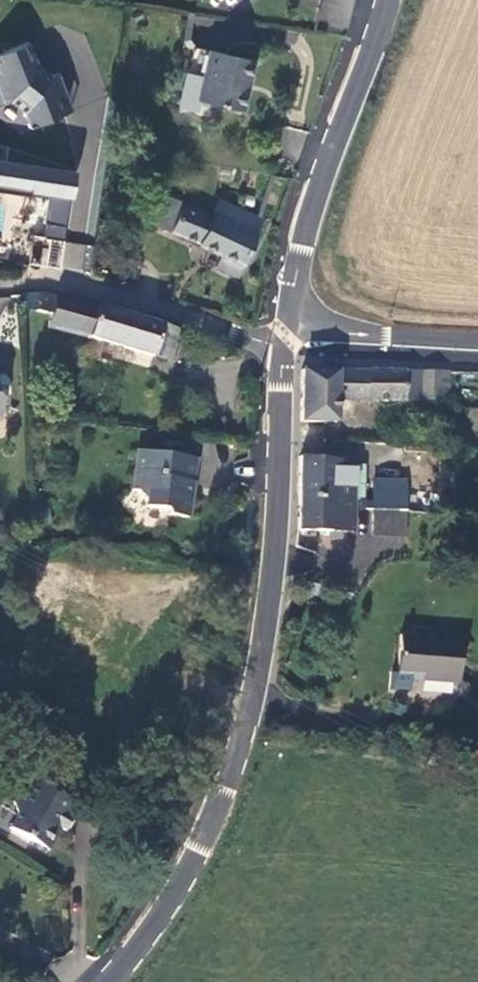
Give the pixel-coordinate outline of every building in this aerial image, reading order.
[(10,54),(25,49),(21,40),(5,45),(10,54)] [(10,54),(0,58),(0,64),(3,74),(0,75),(0,100),(3,108),(13,106),(25,116),(32,133),(80,114),(67,76),(62,78),(44,67),(36,45),(25,49),(10,54)] [(234,111),(235,106),(241,82),(248,84),(254,61),(196,47),(182,105),(198,109),(200,103),(234,111)] [(241,82),(235,106),(243,108),(248,84),(241,82)] [(65,239),(81,168),(0,150),(0,186),(50,198),(42,234),(65,239)] [(223,201),(217,215),(180,200),(168,229),(244,260),(262,217),(223,201)] [(88,271),(91,244),(44,239),(41,266),(88,271)] [(47,327),(175,362),(183,331),(42,296),(37,314),(48,319),(47,327)] [(337,370),(302,370),(301,423),(338,425),(339,402),(416,404),(417,397),(452,399),(452,373),(338,373),(337,370)] [(466,407),(463,434),(477,435),(477,409),(466,407)] [(193,457),(137,452),(134,490),(149,506),(167,509),(167,514),(187,516),(189,494),(184,493),(185,482),(191,482),(193,457)] [(298,499),(355,501),(355,493),(356,463),(357,460),(300,457),(298,499)] [(356,463),(355,493),(365,493),(366,463),(356,463)] [(374,476),(374,510),(407,511),(408,476),(374,476)] [(298,499),(297,531),(353,533),(355,501),(298,499)] [(407,537),(407,511),(374,510),(373,537),(407,537)] [(466,640),(402,636),(400,679),(412,680),(424,680),(424,688),(463,690),(466,640)] [(412,680),(400,679),(399,694),(412,695),(412,680)] [(6,822),(39,841),(45,830),(51,834),(58,823),(62,825),(77,800),(34,774),(25,790),(10,794),(14,809),(6,822)] [(45,830),(39,841),(45,845),(51,834),(45,830)]
